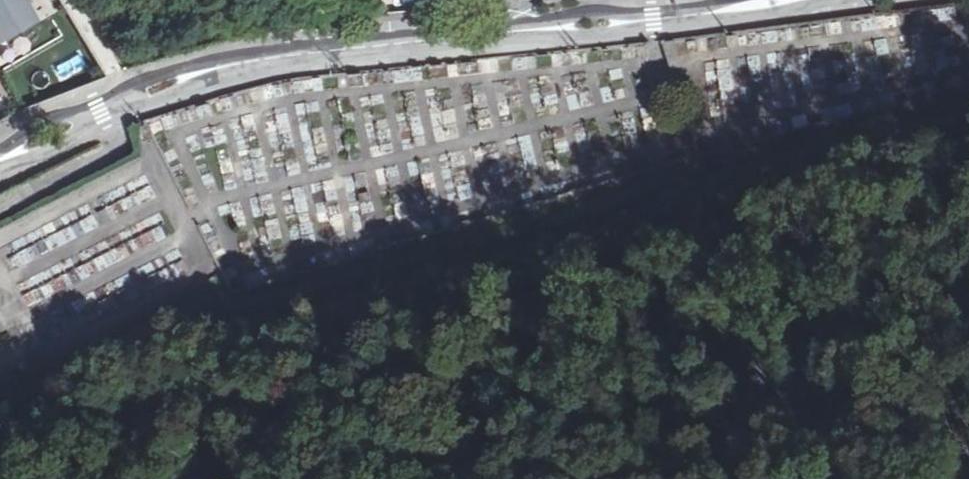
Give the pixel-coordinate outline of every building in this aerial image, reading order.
[(35,22),(23,0),(0,0),(0,42),(35,22)]
